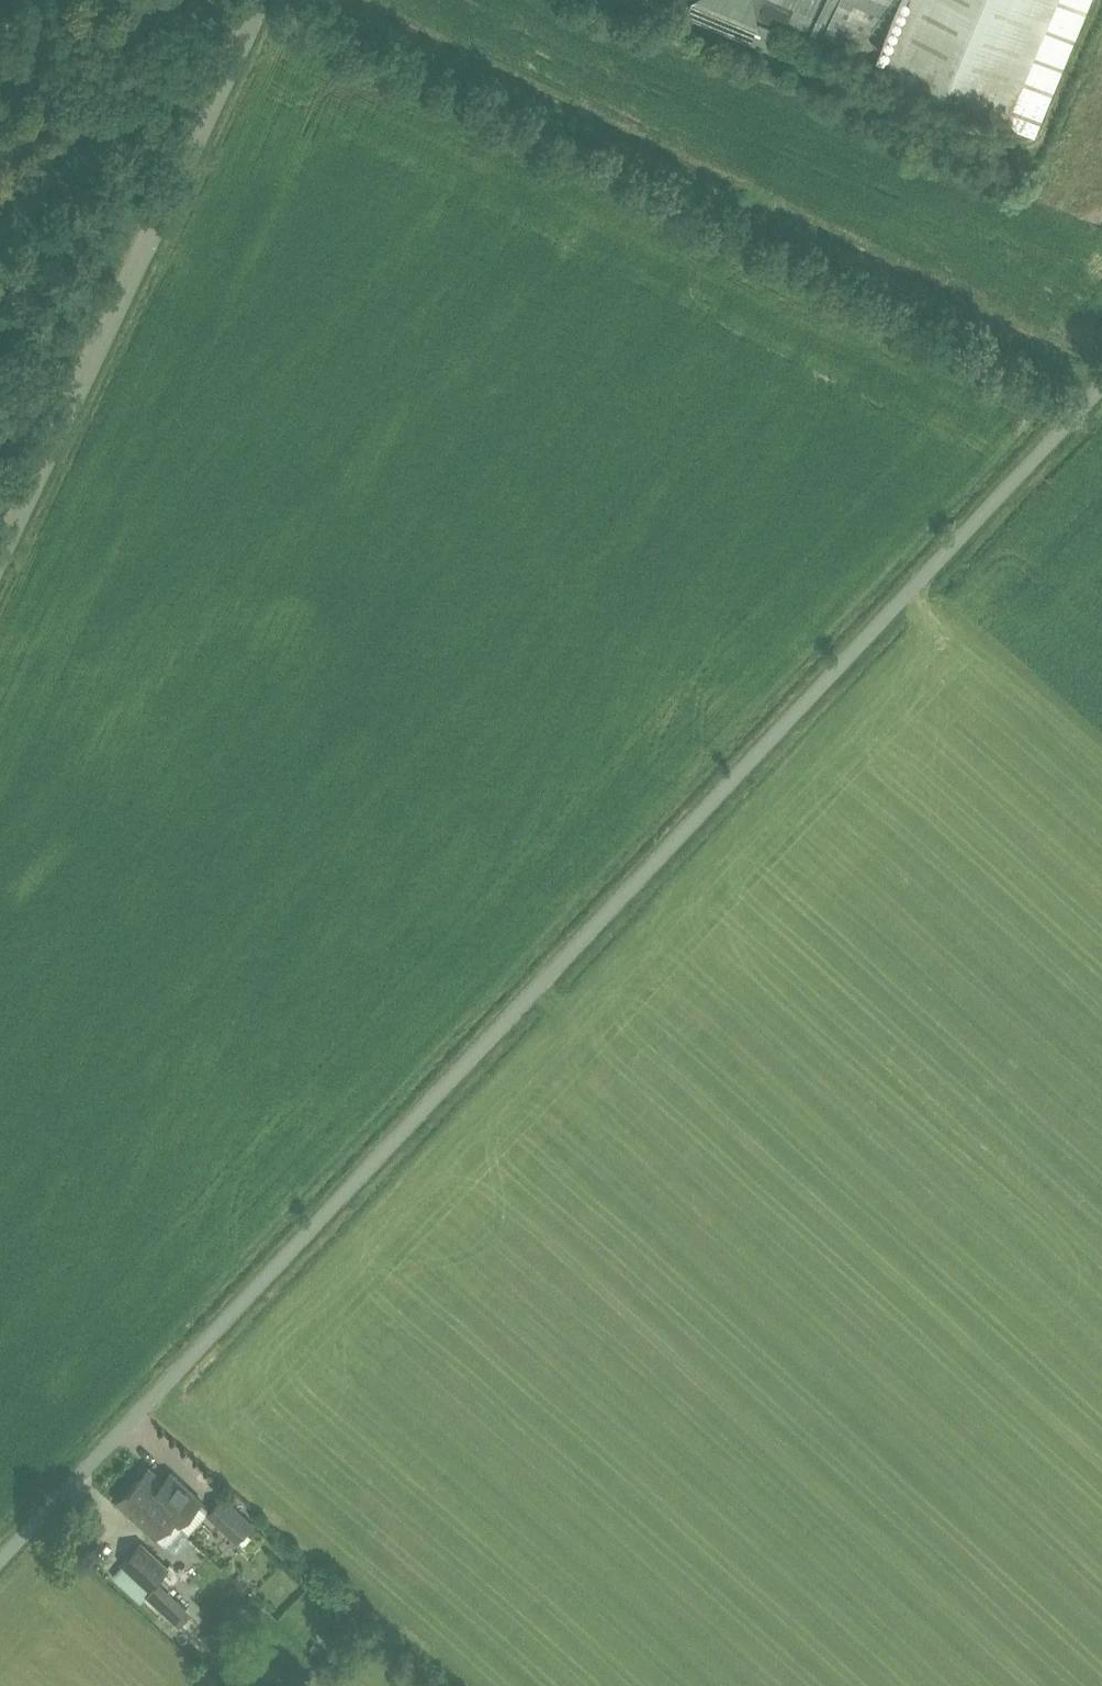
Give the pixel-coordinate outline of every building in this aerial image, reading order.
[(686,14),(769,49),(778,28),(868,66),(868,65),(880,70),(1006,122),(1033,134),(1089,0),(692,0),(686,14)] [(163,1481),(150,1468),(119,1501),(155,1535),(156,1535),(166,1544),(182,1526),(180,1523),(201,1500),(171,1472),(163,1481)] [(224,1497),(209,1513),(238,1540),(252,1523),(224,1497)] [(121,1561),(150,1589),(161,1577),(171,1586),(183,1574),(170,1561),(167,1564),(142,1541),(121,1561)] [(189,1615),(157,1585),(148,1595),(180,1625),(189,1615)]
